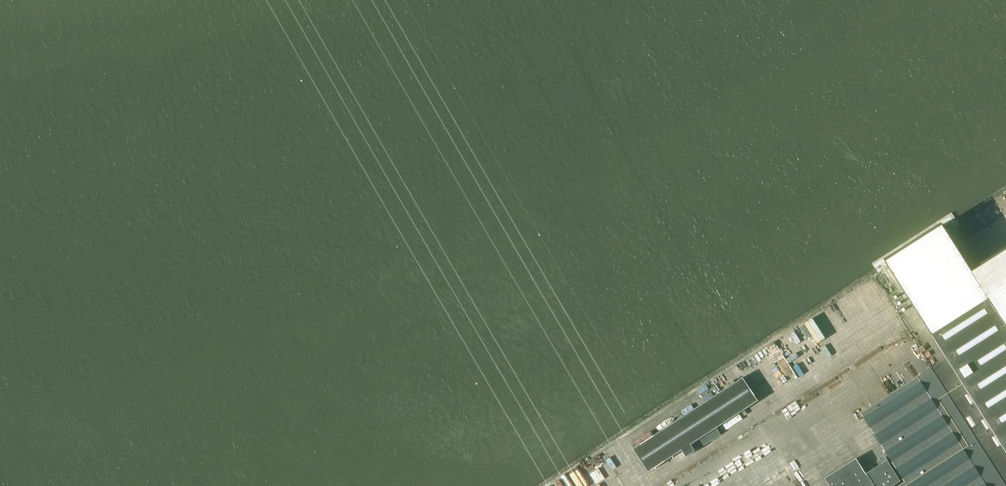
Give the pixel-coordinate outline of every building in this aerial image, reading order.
[(886,256),(951,356),(1005,443),(1005,256),(975,276),(939,221),(886,256)] [(951,356),(861,413),(892,461),(905,482),(898,485),(1005,485),(1005,443),(951,356)] [(634,449),(649,472),(683,450),(687,456),(721,434),(717,428),(759,400),(743,377),(634,449)] [(901,481),(887,460),(866,474),(856,458),(826,478),(831,485),(892,485),(901,481)]
